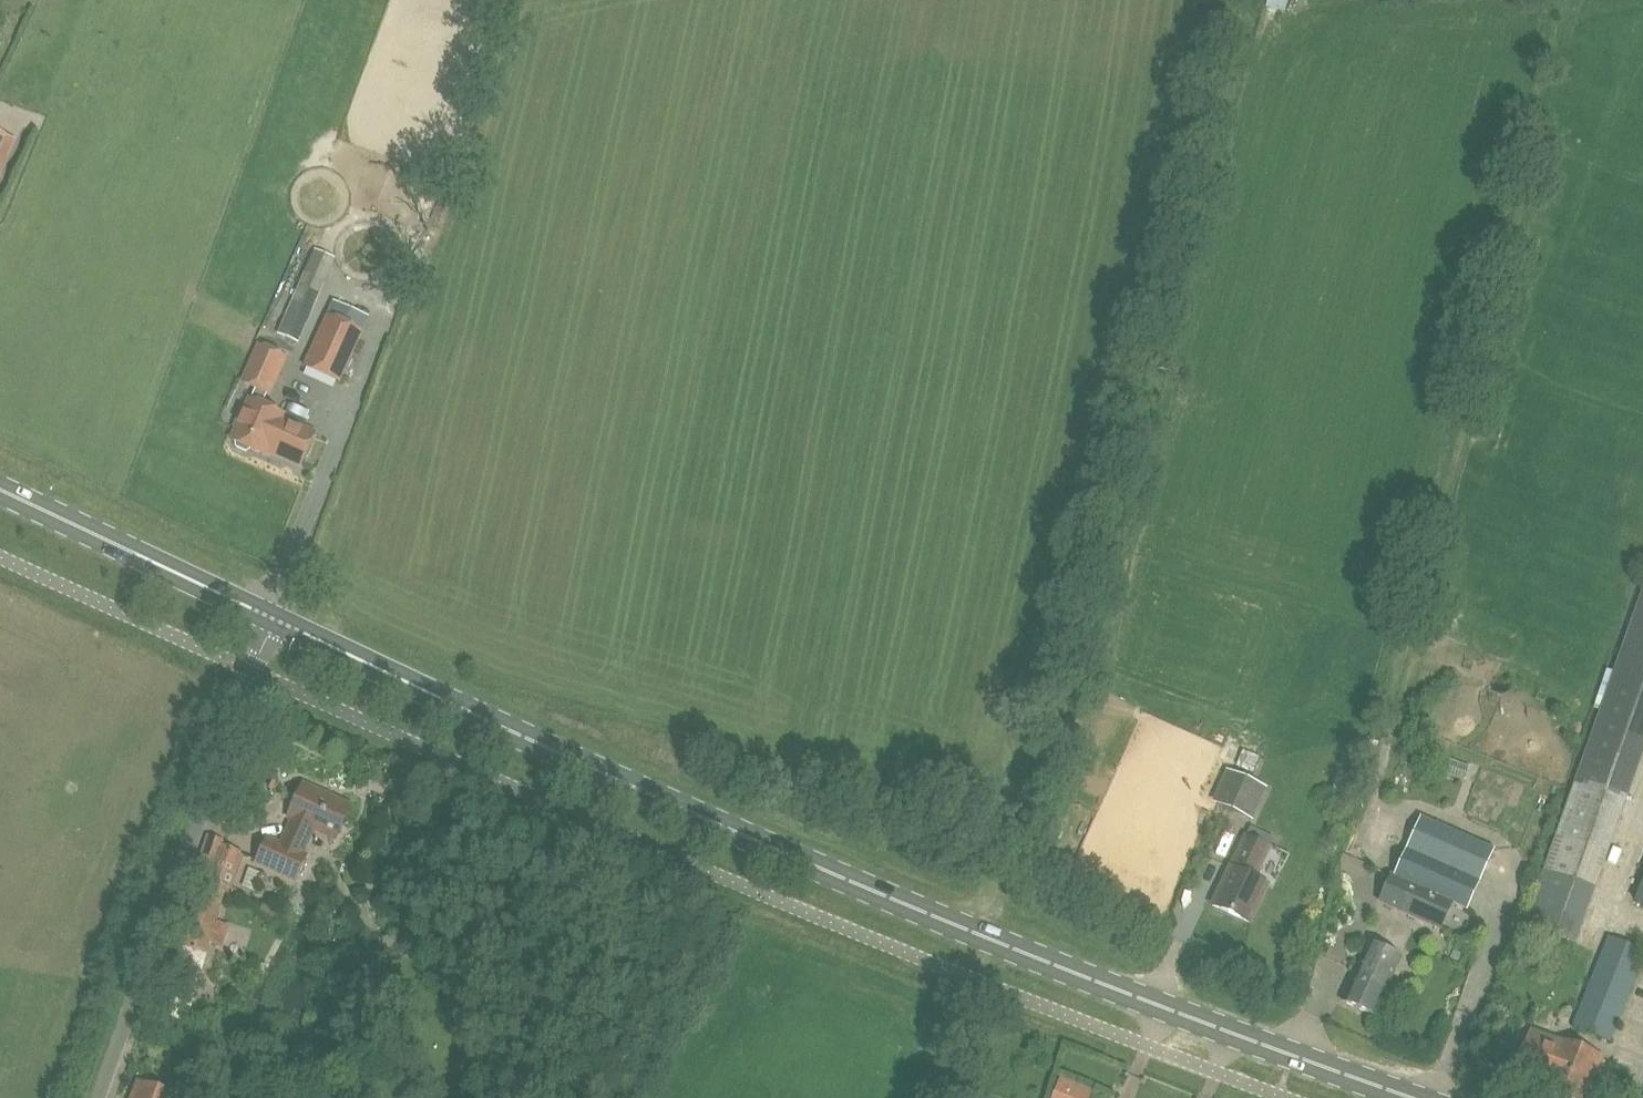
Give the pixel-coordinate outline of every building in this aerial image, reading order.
[(1268,9),(1285,13),(1288,0),(1268,0),(1266,8),(1268,9)] [(10,138),(0,133),(0,161),(10,138)] [(279,335),(299,344),(322,293),(301,283),(279,335)] [(340,384),(364,331),(327,315),(303,368),(340,384)] [(284,359),(260,348),(244,384),(256,390),(232,442),(236,444),(236,449),(247,453),(251,450),(264,456),(267,450),(271,452),(273,455),(281,459),(285,458),(301,465),(315,435),(280,420),(282,416),(261,406),(266,394),(268,395),(284,359)] [(1525,928),(1575,944),(1642,750),(1642,595),(1642,594),(1525,928)] [(1229,772),(1216,804),(1253,821),(1267,789),(1229,772)] [(350,806),(304,786),(290,819),(294,821),(282,847),(269,841),(258,864),(297,882),(307,858),(302,856),(314,829),(336,839),(350,806)] [(1380,903),(1442,931),(1453,904),(1468,911),(1480,883),(1494,851),(1421,818),(1394,878),(1392,877),(1380,903)] [(166,1001),(161,1015),(181,1022),(185,1008),(188,1009),(194,988),(205,954),(208,945),(223,950),(230,929),(216,925),(241,854),(219,847),(221,842),(210,838),(207,837),(194,876),(196,877),(201,879),(178,944),(186,947),(181,959),(175,976),(173,982),(166,1001)] [(1250,924),(1267,887),(1256,882),(1270,849),(1246,838),(1231,871),(1230,870),(1213,907),(1250,924)] [(1635,904),(1642,907),(1642,883),(1635,904)] [(1642,955),(1642,953),(1610,940),(1575,1028),(1608,1041),(1642,955)] [(1369,946),(1357,971),(1342,1003),(1374,1017),(1400,960),(1369,946)] [(1504,1074),(1524,1081),(1527,1074),(1543,1080),(1540,1088),(1566,1097),(1586,1097),(1601,1060),(1558,1043),(1554,1052),(1527,1041),(1522,1054),(1513,1051),(1504,1074)] [(1071,1082),(1060,1078),(1052,1097),(1065,1097),(1071,1082)] [(133,1097),(178,1097),(138,1083),(133,1097)]
